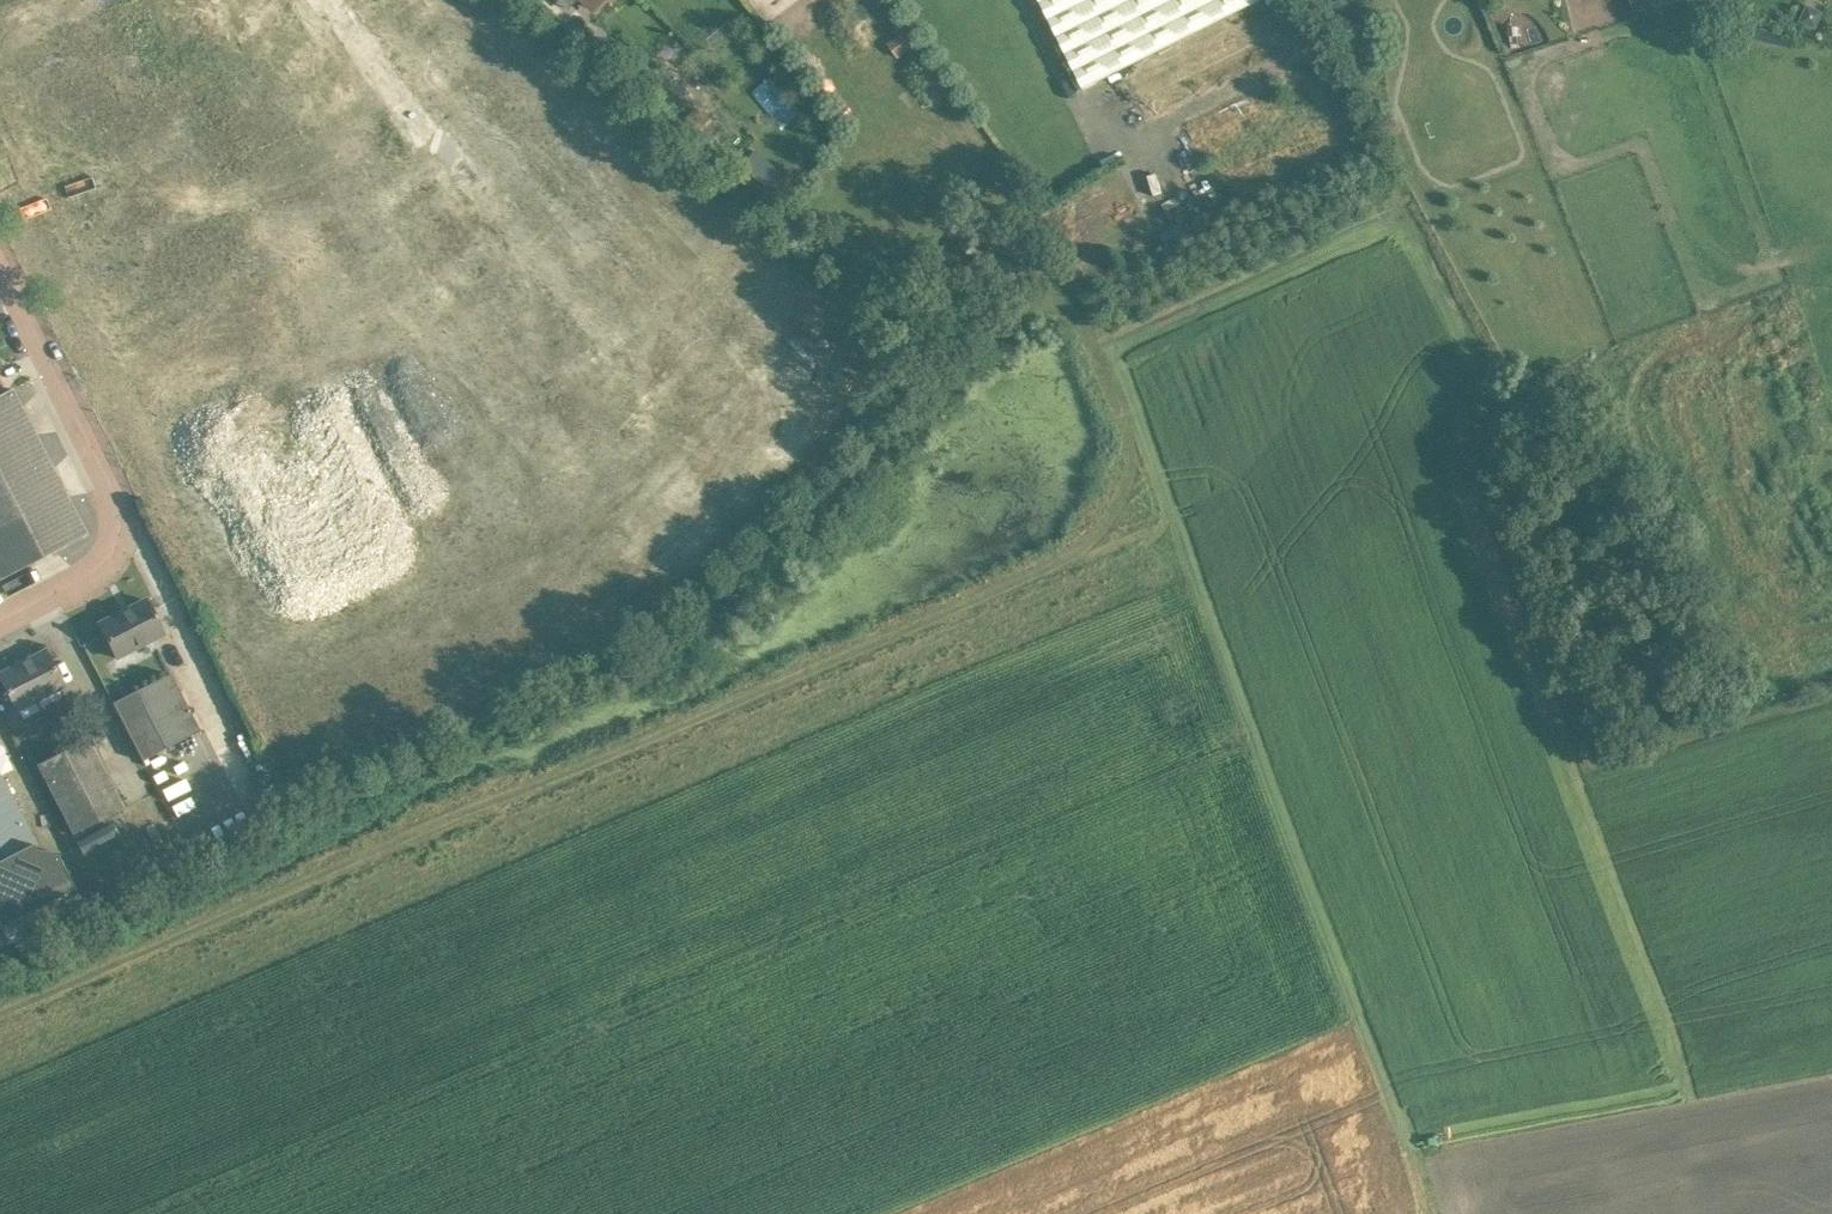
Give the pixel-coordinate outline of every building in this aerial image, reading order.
[(349,13),(376,0),(342,0),(349,13)] [(1083,89),(1261,0),(1038,0),(1083,89)] [(1633,12),(1690,0),(1630,0),(1633,12)] [(1801,22),(1816,28),(1823,13),(1808,7),(1801,22)] [(204,29),(213,42),(225,34),(216,21),(204,29)] [(887,43),(899,58),(916,46),(904,30),(887,43)] [(1389,110),(1376,117),(1384,131),(1397,124),(1389,110)] [(115,195),(61,222),(78,256),(132,230),(115,195)] [(87,535),(12,389),(0,395),(0,580),(87,535)] [(267,440),(233,457),(259,511),(294,494),(267,440)] [(233,457),(198,474),(225,528),(259,511),(233,457)] [(294,494),(225,528),(251,582),(320,548),(310,528),(294,494)] [(380,494),(310,528),(320,548),(342,592),(411,557),(380,494)] [(320,548),(251,582),(278,635),(347,601),(342,592),(320,548)] [(99,624),(111,648),(117,658),(164,634),(146,599),(99,624)] [(9,696),(16,710),(63,685),(46,650),(0,674),(0,678),(9,696)] [(170,673),(134,692),(114,702),(144,760),(200,731),(170,673)] [(37,764),(72,833),(123,807),(88,738),(37,764)] [(0,770),(0,926),(73,888),(57,857),(57,852),(42,851),(38,843),(0,770)] [(87,832),(88,873),(134,871),(133,831),(87,832)]
